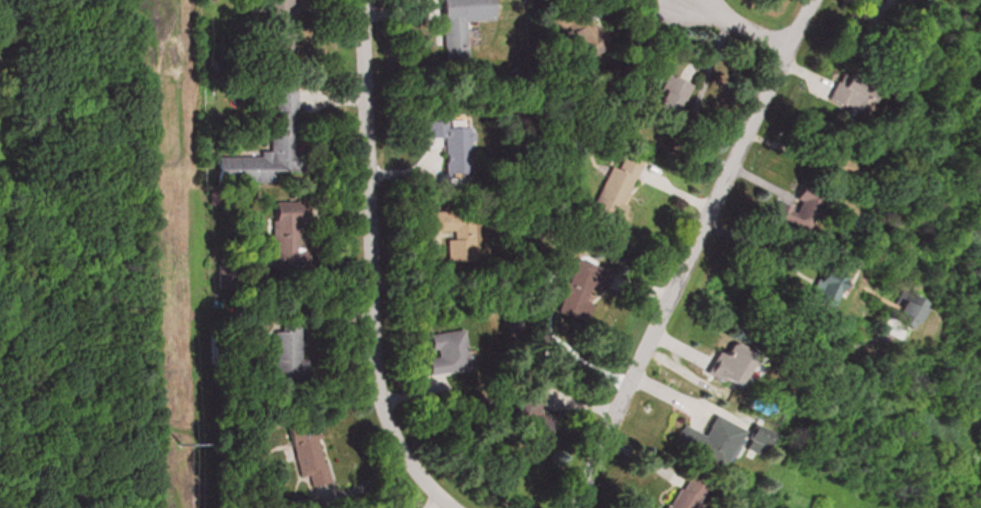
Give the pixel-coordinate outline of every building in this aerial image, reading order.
[(488,0),(439,0),(441,65),(465,65),(464,23),(489,22),(488,0)] [(600,44),(581,10),(560,22),(578,56),(600,44)] [(824,102),(859,116),(871,89),(836,74),(824,102)] [(670,129),(686,85),(663,77),(647,121),(670,129)] [(227,159),(227,180),(270,181),(270,161),(294,162),(295,85),(270,85),(269,159),(227,159)] [(471,161),(470,129),(440,129),(441,161),(423,161),(424,183),(441,183),(441,162),(471,161)] [(585,210),(611,221),(636,163),(617,155),(611,167),(604,164),(585,210)] [(768,200),(761,221),(798,235),(815,189),(793,181),(784,206),(768,200)] [(295,201),(267,202),(269,255),(296,254),(295,201)] [(468,209),(417,209),(417,230),(442,229),(442,259),(468,259),(468,209)] [(556,298),(577,305),(584,283),(595,287),(601,269),(569,258),(556,298)] [(922,304),(901,292),(880,326),(901,339),(922,304)] [(806,301),(818,305),(820,298),(808,294),(806,301)] [(422,372),(463,367),(458,328),(422,333),(425,356),(420,357),(422,372)] [(282,341),(281,330),(274,331),(276,342),(282,341)] [(696,372),(722,387),(740,356),(713,341),(696,372)] [(541,391),(522,383),(505,427),(540,441),(549,417),(533,411),(541,391)] [(732,429),(705,414),(694,433),(676,422),(665,441),(712,467),(732,429)]
